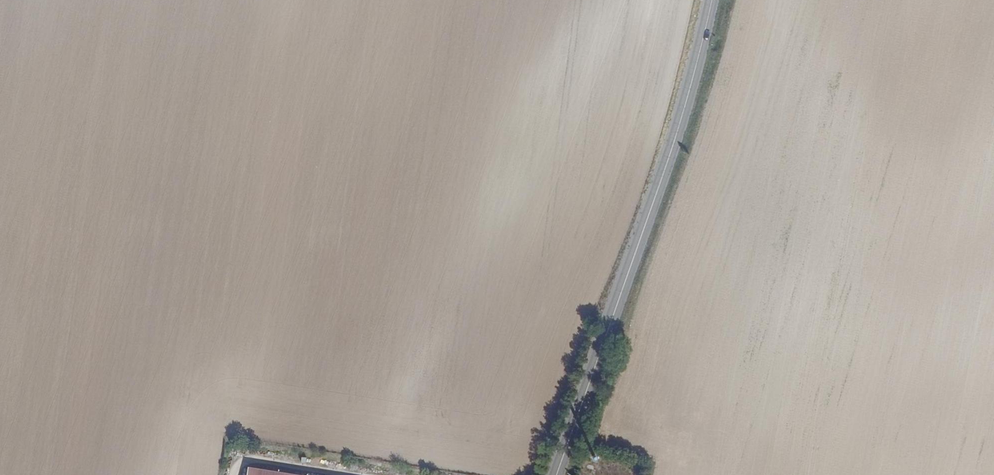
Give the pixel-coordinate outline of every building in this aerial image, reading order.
[(247,474),(320,474),(249,463),(247,474)]
